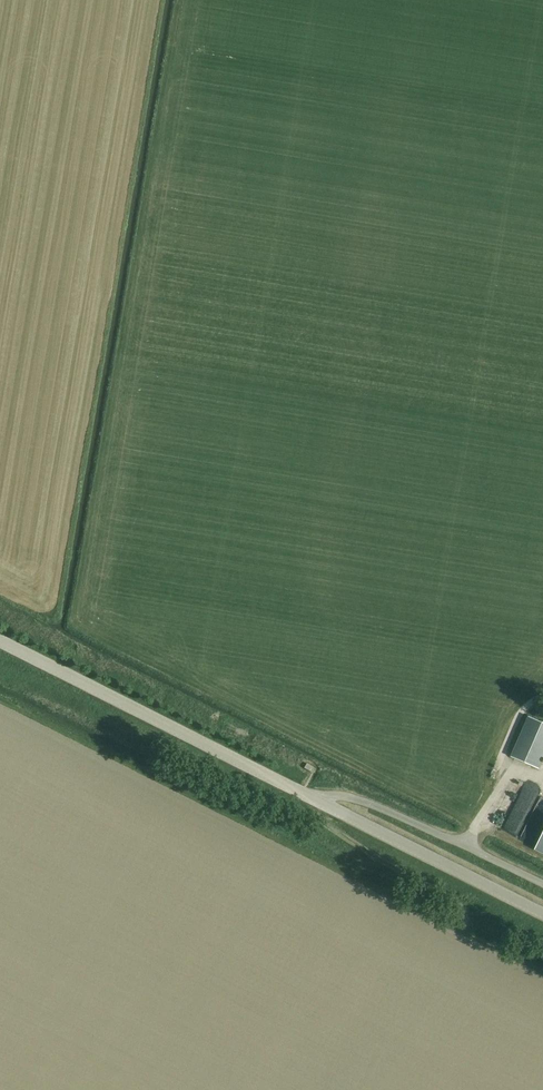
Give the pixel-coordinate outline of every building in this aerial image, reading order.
[(542,761),(542,723),(529,717),(512,757),(539,769),(542,761)]
